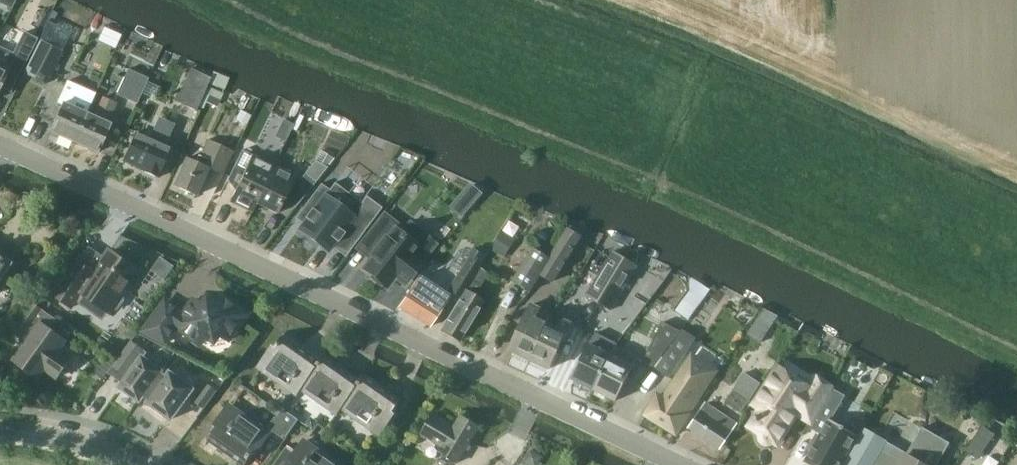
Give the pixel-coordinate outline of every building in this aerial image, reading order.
[(0,51),(0,88),(9,69),(19,74),(37,39),(27,34),(14,59),(0,51)] [(38,42),(22,74),(43,85),(59,53),(38,42)] [(211,77),(191,68),(176,102),(196,111),(198,106),(200,106),(209,86),(207,85),(211,77)] [(129,69),(118,93),(138,102),(149,78),(148,78),(129,69)] [(76,142),(88,116),(79,111),(88,92),(75,86),(66,106),(63,104),(51,130),(76,142)] [(223,92),(209,86),(200,106),(203,108),(210,94),(220,98),(223,92)] [(88,116),(76,142),(98,152),(110,126),(107,124),(116,105),(103,99),(94,118),(88,116)] [(163,147),(173,126),(159,120),(150,141),(136,135),(124,160),(143,169),(142,171),(157,178),(170,150),(163,147)] [(222,174),(232,152),(207,140),(200,157),(198,157),(195,163),(185,158),(173,185),(196,196),(208,168),(222,174)] [(275,166),(261,160),(243,151),(228,180),(238,184),(231,201),(253,211),(257,203),(270,174),(275,166)] [(317,159),(306,173),(302,179),(275,166),(270,174),(257,203),(279,213),(285,201),(297,206),(327,167),(317,159)] [(350,252),(390,198),(382,192),(375,201),(363,203),(350,193),(340,206),(326,197),(302,229),(330,250),(336,241),(350,252)] [(413,224),(410,222),(403,231),(398,227),(399,225),(384,213),(364,238),(376,247),(370,255),(372,257),(364,267),(373,274),(371,277),(382,286),(384,283),(388,286),(395,276),(404,283),(419,264),(410,258),(418,248),(417,248),(427,236),(413,224)] [(553,280),(581,237),(568,230),(551,258),(541,274),(553,280)] [(514,280),(531,290),(541,274),(551,258),(534,248),(514,280)] [(475,249),(449,291),(461,298),(486,255),(475,249)] [(611,307),(638,263),(614,249),(587,292),(611,307)] [(125,297),(122,295),(139,271),(111,252),(96,274),(79,262),(56,296),(73,308),(84,293),(111,312),(113,308),(116,310),(120,310),(126,301),(125,297)] [(13,263),(0,255),(0,284),(13,263)] [(690,319),(714,287),(690,276),(690,290),(676,309),(690,319)] [(432,325),(449,296),(421,279),(415,289),(413,288),(402,307),(432,325)] [(459,339),(483,301),(465,290),(442,329),(459,339)] [(709,294),(699,306),(714,317),(723,304),(709,294)] [(230,340),(249,314),(223,296),(219,301),(215,299),(205,301),(203,304),(197,300),(186,315),(167,302),(147,329),(168,344),(180,327),(205,344),(208,340),(213,340),(221,339),(225,337),(230,340)] [(59,378),(73,359),(60,350),(66,341),(51,330),(58,320),(34,303),(13,332),(23,340),(28,333),(34,337),(16,362),(22,366),(23,369),(30,374),(33,374),(39,378),(46,369),(59,378)] [(541,336),(551,314),(532,305),(512,349),(531,357),(541,336)] [(541,336),(531,357),(551,367),(571,323),(551,314),(541,336)] [(654,366),(680,331),(663,323),(644,361),(654,366)] [(670,377),(696,338),(684,331),(659,370),(670,377)] [(618,343),(597,333),(574,379),(594,389),(612,354),(612,355),(618,343)] [(300,390),(322,360),(285,335),(260,370),(297,395),(300,390)] [(132,341),(109,373),(119,379),(122,374),(129,379),(123,388),(142,402),(146,397),(145,397),(163,372),(163,371),(144,358),(148,352),(132,341)] [(341,409),(362,379),(326,354),(322,360),(300,390),(337,415),(341,409)] [(612,354),(594,389),(615,400),(633,365),(612,355),(612,354)] [(689,414),(714,374),(690,359),(665,399),(658,395),(647,414),(679,434),(690,415),(689,414)] [(163,372),(145,397),(146,397),(151,401),(150,403),(155,406),(156,410),(165,416),(169,416),(174,420),(191,397),(206,408),(218,391),(209,384),(206,389),(195,390),(165,368),(163,371),(163,372)] [(775,441),(775,440),(779,442),(798,413),(809,420),(828,385),(814,377),(809,385),(780,368),(757,405),(763,409),(752,426),(763,433),(763,434),(762,435),(762,436),(762,437),(763,438),(763,439),(764,440),(764,441),(766,443),(768,443),(769,443),(771,443),(772,443),(773,442),(775,441)] [(744,413),(764,384),(746,371),(725,400),(744,413)] [(362,379),(341,409),(377,434),(401,399),(366,374),(362,379)] [(809,420),(810,421),(808,425),(820,432),(804,461),(811,464),(842,464),(859,435),(829,417),(842,394),(828,385),(809,420)] [(720,446),(735,423),(706,403),(691,427),(720,446)] [(269,431),(233,406),(209,440),(244,464),(246,464),(269,431)] [(300,417),(288,408),(284,413),(282,411),(279,417),(276,417),(271,423),(270,427),(283,436),(287,436),(300,417)] [(457,462),(478,428),(461,417),(454,427),(435,415),(423,434),(443,446),(439,452),(457,462)] [(984,424),(967,448),(979,456),(996,432),(984,424)] [(950,441),(922,426),(908,452),(865,428),(861,436),(859,435),(842,464),(937,464),(950,441)] [(308,441),(291,464),(342,464),(308,441)]
